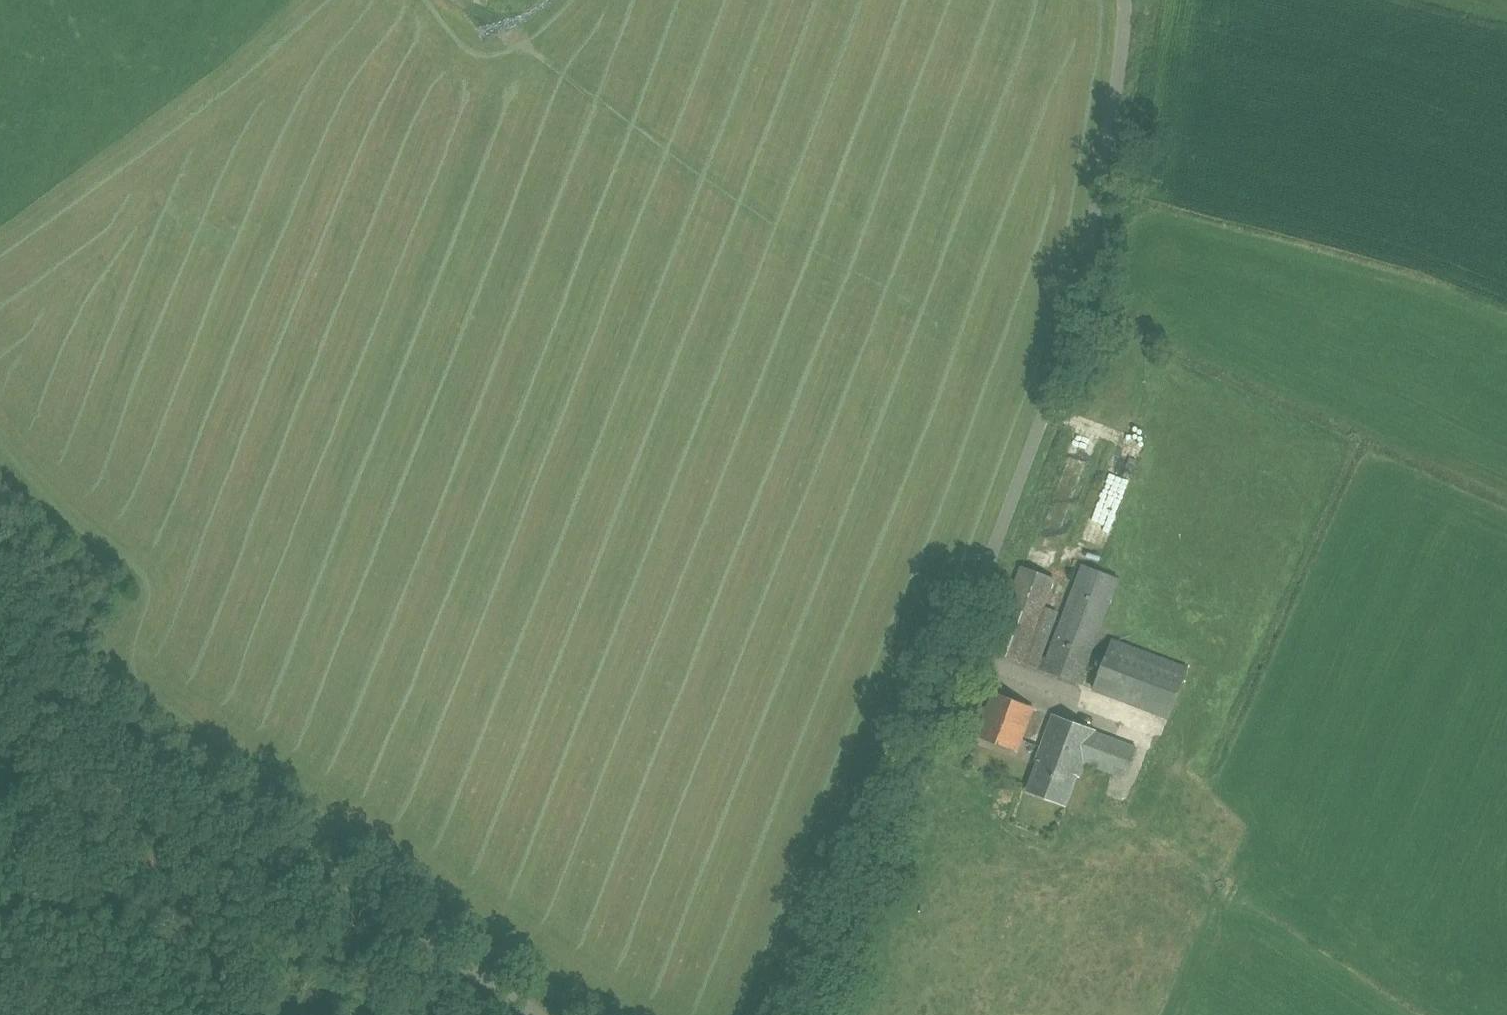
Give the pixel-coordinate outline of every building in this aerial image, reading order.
[(1120,578),(1082,563),(1042,669),(1080,684),(1120,578)] [(1054,578),(1020,565),(991,649),(1023,661),(1054,578)] [(1121,700),(1143,649),(1113,638),(1093,690),(1121,700)] [(1189,666),(1143,649),(1123,701),(1170,718),(1189,666)] [(1034,707),(993,692),(977,735),(1018,750),(1034,707)] [(1040,761),(1029,790),(1065,804),(1076,774),(1080,776),(1085,761),(1126,777),(1138,748),(1097,732),(1097,731),(1054,714),(1036,759),(1040,761)]
